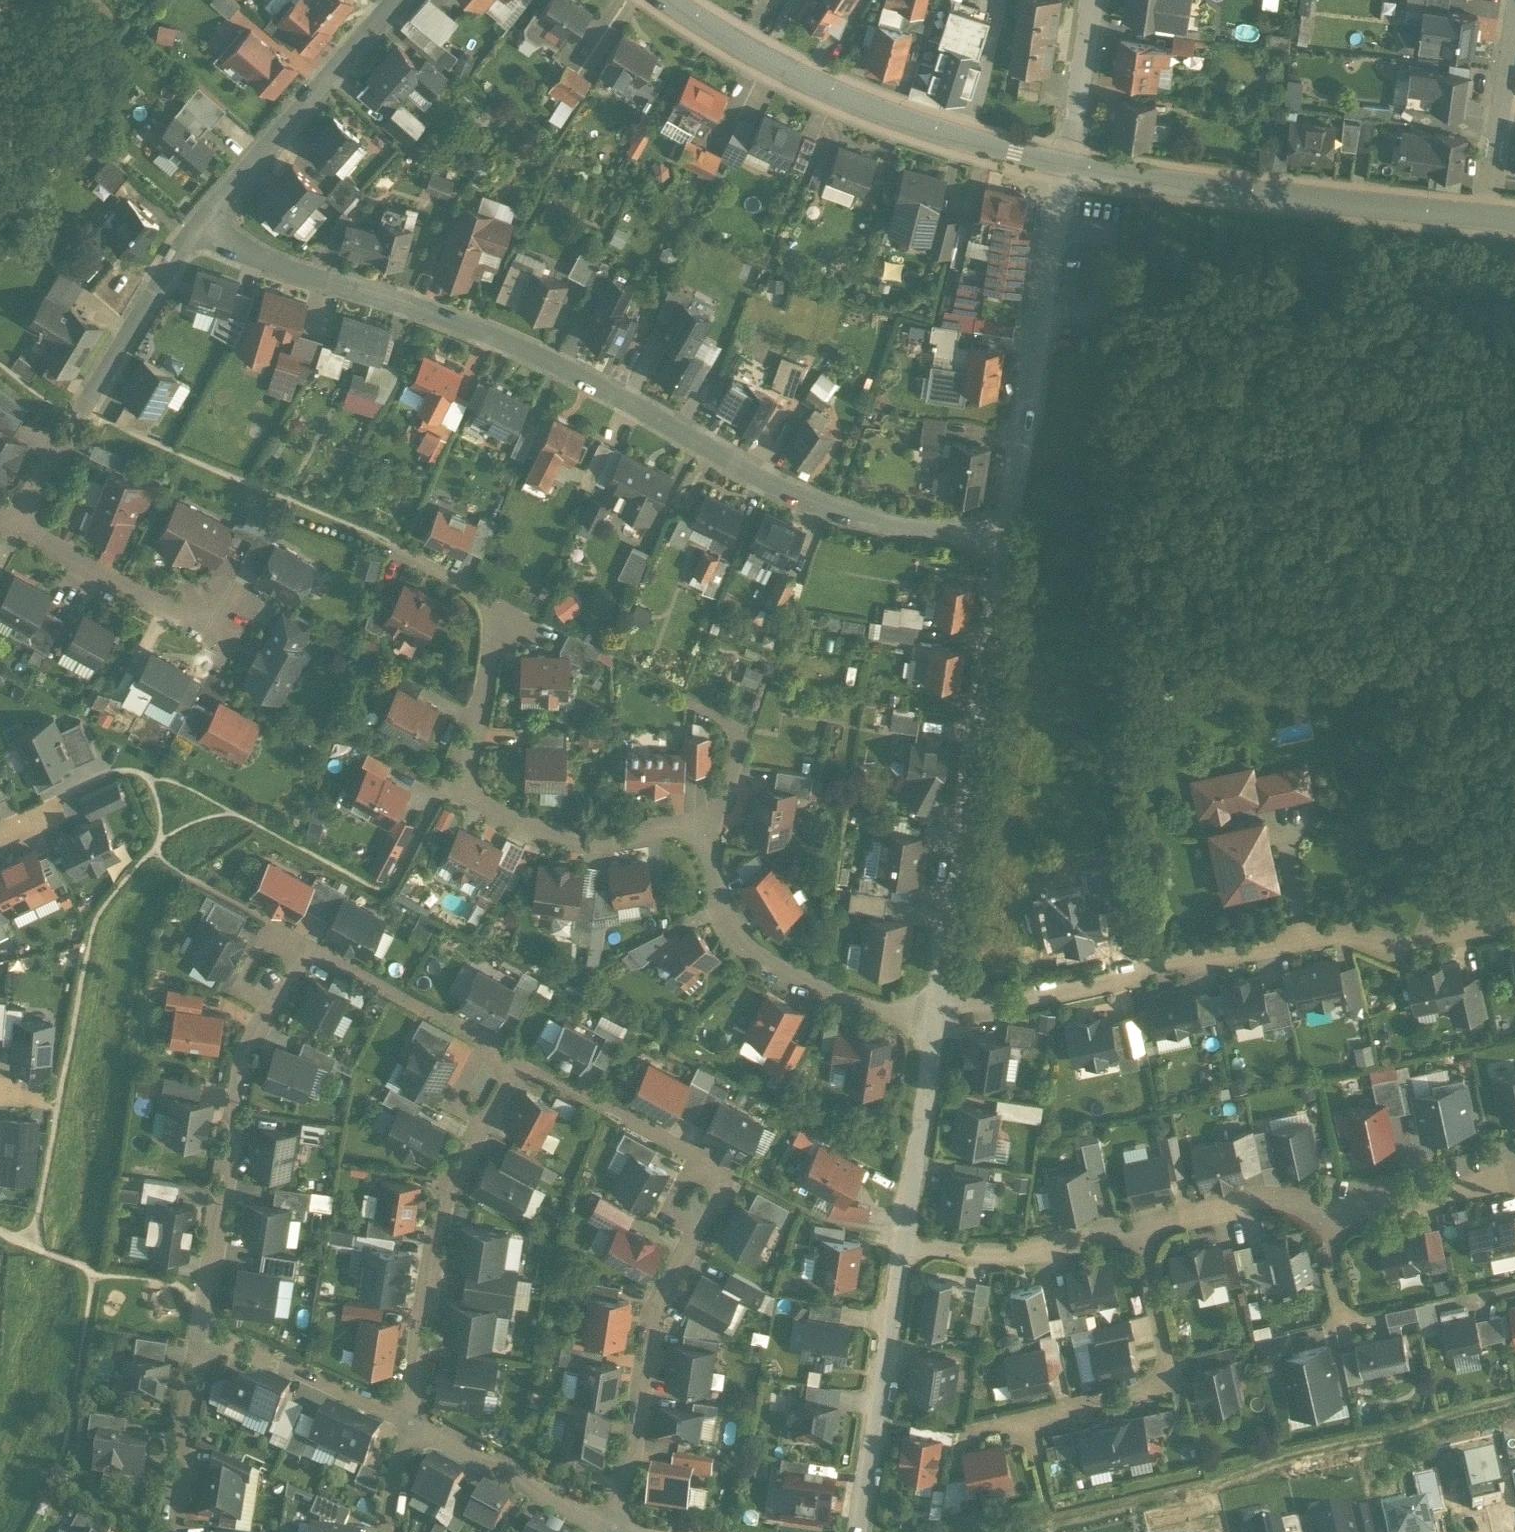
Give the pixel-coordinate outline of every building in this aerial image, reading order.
[(237,0),(212,0),(211,1),(229,17),(241,4),(237,0)] [(305,8),(296,0),(280,18),(278,20),(300,39),(315,51),(332,32),(329,29),(354,2),(352,0),(313,0),(305,8)] [(305,8),(313,0),(296,0),(305,8)] [(445,39),(462,18),(441,0),(423,0),(404,23),(464,73),(478,56),(466,46),(461,52),(445,39)] [(543,13),(536,9),(525,25),(526,33),(538,41),(546,40),(557,48),(567,33),(572,37),(590,10),(575,0),(552,0),(543,13)] [(799,12),(827,30),(845,2),(849,4),(852,0),(807,0),(799,12)] [(884,3),(903,8),(923,13),(925,6),(926,0),(885,0),(884,3)] [(1011,64),(1049,70),(1059,0),(1021,0),(1011,64)] [(1125,16),(1176,24),(1182,25),(1182,22),(1186,0),(1127,0),(1125,16)] [(1424,7),(1447,11),(1448,0),(1425,0),(1424,7)] [(1423,7),(1405,4),(1403,20),(1421,23),(1423,7)] [(936,9),(925,6),(923,13),(919,28),(929,31),(936,9)] [(1447,11),(1423,7),(1421,23),(1418,46),(1436,49),(1437,46),(1439,47),(1439,49),(1471,54),(1477,15),(1447,11)] [(923,13),(903,8),(898,27),(910,31),(911,25),(919,28),(923,13)] [(954,15),(936,9),(929,31),(948,36),(954,15)] [(280,18),(275,14),(265,24),(292,48),(300,39),(278,20),(280,18)] [(163,20),(158,36),(176,41),(180,25),(163,20)] [(898,27),(879,22),(873,45),(867,43),(862,59),(868,60),(867,63),(869,63),(868,68),(897,76),(898,71),(900,72),(911,31),(910,31),(898,27)] [(1216,27),(1182,22),(1182,25),(1176,24),(1174,34),(1194,37),(1215,41),(1216,27)] [(296,68),(252,29),(230,53),(275,92),(296,68)] [(658,54),(623,32),(606,60),(607,61),(629,74),(641,82),(657,55),(658,54)] [(1409,34),(1398,32),(1396,47),(1411,49),(1413,39),(1409,34)] [(1194,37),(1174,34),(1173,44),(1192,47),(1194,37)] [(1152,44),(1121,39),(1115,76),(1147,81),(1147,80),(1151,57),(1152,44)] [(1166,46),(1152,44),(1151,57),(1164,59),(1166,46)] [(1192,47),(1173,44),(1170,60),(1190,63),(1192,47)] [(398,45),(385,59),(387,60),(372,77),(371,76),(370,77),(396,101),(415,80),(430,93),(445,75),(426,59),(421,65),(398,45)] [(978,57),(948,47),(937,80),(968,90),(978,57)] [(657,55),(641,82),(629,74),(629,75),(639,81),(633,91),(646,98),(642,104),(646,106),(649,101),(650,101),(664,78),(656,73),(664,60),(657,55)] [(1164,59),(1151,57),(1147,80),(1168,84),(1171,67),(1166,67),(1164,63),(1165,59),(1164,59)] [(629,74),(607,61),(602,68),(624,82),(629,75),(629,74)] [(1470,65),(1450,62),(1448,73),(1469,76),(1470,65)] [(566,65),(555,82),(567,90),(578,73),(566,65)] [(1433,92),(1407,88),(1410,68),(1405,104),(1431,108),(1433,92)] [(1448,73),(1410,68),(1407,88),(1433,92),(1431,108),(1464,112),(1466,95),(1469,95),(1471,79),(1468,78),(1469,76),(1448,73)] [(578,73),(567,90),(579,98),(590,81),(578,73)] [(727,93),(691,74),(675,102),(675,103),(668,116),(694,131),(703,135),(710,122),(727,93)] [(1043,77),(1030,75),(1027,99),(1040,100),(1043,77)] [(1301,105),(1307,78),(1294,75),(1288,103),(1301,105)] [(197,84),(183,100),(211,123),(225,107),(197,84)] [(1155,102),(1119,97),(1113,139),(1149,144),(1155,102)] [(183,100),(151,136),(192,173),(215,147),(200,134),(211,123),(183,100)] [(424,124),(402,104),(393,114),(415,134),(424,124)] [(1390,106),(1363,104),(1361,115),(1389,118),(1390,106)] [(801,131),(764,113),(749,146),(786,163),(801,131)] [(694,131),(668,116),(661,128),(685,142),(687,138),(689,139),(694,131)] [(1375,117),(1361,116),(1356,146),(1370,149),(1375,117)] [(334,117),(309,146),(334,168),(335,167),(355,143),(359,139),(334,117)] [(1333,126),(1292,121),(1288,154),(1329,159),(1333,126)] [(1435,134),(1402,129),(1396,165),(1429,170),(1435,134)] [(1448,134),(1435,132),(1435,134),(1429,170),(1429,172),(1461,176),(1467,137),(1456,135),(1456,130),(1449,129),(1448,134)] [(689,139),(687,138),(685,142),(677,158),(711,175),(721,155),(689,139)] [(355,143),(335,167),(344,174),(364,151),(355,143)] [(876,159),(839,146),(828,177),(856,187),(864,190),(876,159)] [(112,157),(111,156),(96,174),(115,191),(130,173),(112,157)] [(293,164),(260,202),(290,228),(323,190),(293,164)] [(944,179),(906,168),(891,224),(892,224),(892,223),(929,233),(929,234),(930,234),(944,179)] [(454,181),(432,172),(426,187),(448,196),(454,181)] [(361,189),(344,174),(335,185),(352,200),(361,189)] [(856,187),(828,177),(823,191),(851,201),(856,187)] [(352,200),(335,185),(326,195),(343,210),(344,209),(352,200)] [(987,189),(980,221),(976,223),(960,221),(952,254),(950,263),(962,265),(956,294),(950,293),(947,309),(945,309),(942,324),(960,327),(1014,335),(1030,229),(1028,229),(1028,231),(1017,229),(1024,197),(987,189)] [(158,224),(129,199),(118,212),(123,216),(109,232),(134,253),(158,224)] [(350,223),(349,223),(342,246),(343,247),(403,264),(413,227),(403,224),(407,210),(386,204),(382,218),(381,218),(377,231),(350,223)] [(468,206),(462,221),(459,219),(455,231),(452,230),(437,274),(468,285),(473,271),(480,273),(483,262),(495,266),(511,222),(468,206)] [(337,216),(328,244),(343,249),(343,247),(342,246),(349,223),(350,223),(352,217),(344,209),(343,210),(337,216)] [(947,218),(939,252),(952,254),(960,221),(947,218)] [(598,257),(581,249),(568,273),(587,282),(598,257)] [(617,267),(598,257),(587,282),(605,292),(617,267)] [(534,269),(511,260),(497,295),(519,304),(518,305),(551,319),(567,282),(534,268),(534,269)] [(605,292),(584,333),(615,348),(620,339),(627,343),(637,322),(630,319),(631,317),(619,311),(631,287),(614,278),(619,268),(618,267),(617,267),(605,292)] [(237,280),(199,268),(189,301),(190,301),(217,310),(218,310),(227,313),(235,288),(237,280)] [(672,281),(658,314),(670,321),(681,300),(688,304),(694,294),(672,281)] [(235,288),(227,313),(218,310),(217,310),(212,328),(235,341),(241,330),(255,294),(235,288)] [(306,302),(267,289),(257,321),(297,333),(306,302)] [(73,307),(72,309),(46,294),(29,322),(42,330),(45,325),(58,333),(39,367),(65,387),(102,325),(73,307)] [(670,321),(662,335),(676,343),(658,374),(686,389),(691,380),(697,384),(709,364),(703,360),(704,358),(691,351),(711,317),(688,304),(681,300),(670,321)] [(390,328),(345,314),(335,345),(324,341),(316,366),(339,374),(346,350),(380,360),(390,328)] [(942,324),(933,323),(929,339),(934,340),(933,343),(936,343),(934,354),(955,358),(960,327),(942,324)] [(970,345),(967,368),(926,362),(926,364),(932,365),(927,394),(921,393),(921,395),(964,402),(965,389),(997,394),(997,393),(996,393),(1003,350),(970,345)] [(304,357),(281,349),(267,389),(289,396),(297,371),(299,371),(304,357)] [(38,366),(20,353),(12,363),(31,377),(38,366)] [(461,370),(426,353),(412,381),(412,382),(444,398),(447,399),(461,370)] [(791,358),(779,391),(792,398),(804,363),(791,358)] [(178,378),(144,359),(124,394),(138,402),(158,413),(178,378)] [(814,383),(831,394),(841,378),(824,367),(814,383)] [(380,381),(354,372),(349,387),(375,396),(380,381)] [(444,398),(412,382),(412,381),(408,379),(400,396),(416,404),(419,399),(438,408),(444,398)] [(748,383),(730,414),(757,430),(775,399),(748,383)] [(528,403),(490,384),(474,416),(512,434),(528,403)] [(375,396),(349,387),(345,398),(372,407),(375,396)] [(827,399),(810,387),(803,398),(819,409),(827,399)] [(0,402),(0,427),(14,434),(24,416),(0,402)] [(158,413),(138,402),(134,409),(125,404),(116,420),(146,432),(158,413)] [(447,421),(426,410),(418,425),(427,429),(440,436),(440,435),(447,421)] [(785,447),(811,466),(834,434),(808,416),(797,430),(785,447)] [(554,417),(540,445),(542,446),(528,473),(547,483),(561,456),(572,461),(586,432),(554,417)] [(946,421),(925,418),(922,437),(943,440),(946,421)] [(785,421),(776,440),(785,447),(797,430),(785,421)] [(0,427),(0,477),(3,479),(10,467),(13,468),(22,451),(20,450),(25,441),(14,434),(0,427)] [(440,436),(427,429),(422,440),(435,446),(440,436)] [(521,430),(512,452),(524,457),(533,435),(521,430)] [(446,438),(440,435),(435,446),(434,447),(440,450),(446,438)] [(943,440),(922,437),(922,439),(920,439),(920,442),(922,442),(920,451),(941,454),(943,440)] [(435,446),(422,440),(418,447),(431,453),(434,447),(435,446)] [(600,440),(589,463),(601,469),(612,446),(600,440)] [(989,447),(954,442),(951,464),(934,476),(933,484),(938,490),(946,492),(946,493),(971,497),(973,484),(983,485),(989,447)] [(124,462),(127,449),(106,444),(103,457),(124,462)] [(612,446),(601,469),(596,480),(596,481),(605,485),(607,480),(609,481),(623,451),(612,446)] [(671,475),(623,451),(609,481),(622,487),(615,502),(649,519),(671,475)] [(524,457),(512,452),(507,463),(519,468),(524,457)] [(589,463),(587,467),(584,465),(577,480),(592,488),(596,481),(596,480),(601,469),(589,463)] [(154,487),(111,470),(97,504),(100,505),(133,517),(139,503),(146,506),(154,487)] [(742,510),(707,493),(693,522),(713,532),(707,543),(722,550),(727,539),(728,539),(742,510)] [(482,516),(439,496),(423,531),(468,552),(471,544),(487,551),(503,517),(485,509),(482,516)] [(593,496),(583,518),(597,525),(608,503),(593,496)] [(232,526),(179,499),(158,541),(192,558),(196,551),(216,561),(224,546),(233,527),(232,526)] [(133,517),(100,505),(89,530),(122,543),(133,517)] [(801,530),(768,513),(753,544),(786,560),(801,530)] [(261,531),(235,520),(232,526),(233,527),(224,546),(246,557),(261,531)] [(246,557),(244,560),(262,570),(277,544),(278,544),(279,541),(261,531),(246,557)] [(623,573),(641,579),(652,547),(635,541),(623,573)] [(287,545),(282,547),(278,544),(277,544),(262,570),(258,577),(296,599),(315,565),(297,555),(296,551),(287,545)] [(704,550),(694,571),(708,578),(719,557),(704,550)] [(719,557),(708,578),(703,592),(717,597),(729,562),(719,557)] [(781,571),(770,592),(785,600),(795,578),(781,571)] [(0,604),(0,610),(20,622),(30,627),(42,606),(49,594),(16,575),(0,604)] [(973,585),(941,580),(936,617),(967,622),(973,585)] [(441,602),(405,583),(396,599),(385,620),(387,621),(404,630),(410,628),(424,635),(441,602)] [(575,583),(554,600),(569,618),(590,602),(575,583)] [(376,588),(366,624),(381,632),(387,621),(385,620),(396,599),(376,588)] [(65,618),(42,606),(30,627),(20,622),(14,631),(47,650),(51,643),(65,618)] [(902,609),(885,606),(883,621),(918,627),(918,625),(900,622),(902,609)] [(317,624),(286,607),(271,632),(296,646),(299,640),(306,643),(317,624)] [(65,618),(51,643),(63,650),(66,644),(81,618),(69,611),(65,618)] [(115,631),(84,613),(81,618),(66,644),(98,662),(115,631)] [(918,627),(883,621),(881,635),(916,641),(918,627)] [(602,646),(570,629),(561,647),(560,656),(568,657),(568,658),(573,658),(590,668),(602,646)] [(296,646),(271,632),(270,634),(271,634),(263,648),(260,647),(251,662),(254,664),(246,679),(281,698),(288,685),(298,682),(295,672),(306,652),(296,646)] [(963,648),(932,644),(930,659),(912,657),(909,678),(926,680),(926,681),(958,686),(963,648)] [(189,672),(153,652),(135,682),(172,703),(189,672)] [(546,656),(544,654),(539,654),(537,655),(524,655),(524,670),(523,670),(523,672),(524,672),(523,675),(523,677),(523,692),(567,694),(567,679),(568,679),(568,677),(568,673),(568,672),(568,658),(568,657),(560,656),(546,656)] [(424,682),(391,664),(380,684),(396,693),(399,687),(416,696),(424,682)] [(189,672),(172,703),(187,711),(194,700),(204,680),(189,672)] [(93,687),(88,697),(93,700),(99,690),(93,687)] [(416,696),(399,687),(396,693),(381,722),(418,742),(436,707),(416,696)] [(107,694),(99,690),(93,700),(102,705),(107,694)] [(215,712),(194,700),(187,711),(178,728),(200,740),(204,734),(203,733),(215,712)] [(259,723),(220,701),(215,712),(203,733),(204,734),(241,755),(241,754),(248,752),(253,743),(251,736),(259,723)] [(111,721),(118,710),(105,703),(99,715),(111,721)] [(919,716),(894,712),(891,728),(917,732),(919,716)] [(60,727),(53,715),(10,736),(33,783),(77,761),(60,727)] [(94,752),(77,718),(60,727),(77,761),(94,752)] [(566,730),(535,729),(535,746),(565,747),(566,730)] [(710,734),(686,733),(685,753),(687,753),(686,769),(709,770),(710,734)] [(948,748),(912,742),(907,774),(941,779),(944,779),(948,748)] [(535,746),(528,745),(527,785),(565,787),(567,747),(565,747),(535,746)] [(685,753),(627,751),(625,783),(644,783),(644,789),(667,790),(667,784),(685,785),(686,769),(687,753),(685,753)] [(389,774),(371,764),(351,801),(390,822),(407,789),(391,781),(389,774)] [(1305,765),(1266,774),(1272,802),(1311,793),(1305,765)] [(1251,767),(1194,780),(1201,812),(1211,809),(1215,829),(1230,825),(1226,806),(1259,799),(1254,777),(1253,777),(1251,767)] [(813,774),(777,768),(774,789),(794,793),(794,794),(810,796),(813,774)] [(941,779),(907,774),(898,791),(912,799),(912,801),(914,802),(915,801),(926,807),(941,779)] [(117,781),(84,795),(92,813),(124,798),(117,781)] [(774,789),(770,789),(763,794),(763,798),(755,796),(750,830),(787,835),(794,794),(794,793),(774,789)] [(0,796),(0,815),(2,819),(19,811),(10,792),(0,796)] [(926,807),(915,801),(914,802),(909,811),(930,822),(935,812),(926,807)] [(104,816),(55,837),(72,875),(121,853),(104,816)] [(398,816),(384,844),(397,852),(412,824),(398,816)] [(1215,829),(1211,830),(1225,894),(1242,890),(1248,894),(1259,891),(1262,885),(1277,882),(1263,818),(1230,825),(1215,829)] [(476,836),(461,827),(444,859),(456,865),(454,868),(456,874),(462,877),(468,875),(469,873),(482,881),(483,881),(496,857),(501,849),(491,844),(491,841),(479,835),(476,836)] [(922,836),(885,830),(883,839),(878,872),(878,873),(896,876),(916,879),(922,836)] [(873,847),(867,852),(864,870),(878,872),(883,839),(875,837),(873,847)] [(34,841),(8,853),(33,909),(59,897),(34,841)] [(776,854),(759,851),(756,853),(766,870),(775,865),(776,854)] [(33,909),(8,853),(0,857),(0,900),(9,920),(33,909)] [(756,853),(737,865),(747,882),(766,870),(756,853)] [(496,857),(483,881),(482,881),(478,888),(481,890),(497,899),(514,867),(496,857)] [(312,882),(271,860),(254,890),(268,898),(267,900),(281,908),(282,906),(296,914),(302,903),(313,883),(312,882)] [(647,861),(611,867),(614,885),(616,901),(617,901),(652,895),(647,861)] [(569,869),(569,866),(555,864),(555,867),(540,865),(535,905),(540,906),(542,909),(551,910),(553,908),(575,911),(577,911),(580,890),(582,871),(569,869)] [(800,906),(775,865),(766,870),(747,882),(742,885),(765,922),(785,910),(791,911),(800,906)] [(864,870),(861,870),(857,891),(887,895),(893,896),(896,876),(878,873),(878,872),(864,870)] [(317,873),(312,882),(313,883),(302,903),(317,912),(334,882),(317,873)] [(334,882),(317,912),(332,920),(345,897),(346,897),(350,890),(334,882)] [(614,885),(596,888),(595,892),(593,917),(619,912),(617,901),(616,901),(614,885)] [(497,899),(481,890),(477,897),(493,905),(497,899)] [(595,892),(580,890),(577,911),(575,911),(573,926),(591,928),(593,917),(595,892)] [(857,891),(851,890),(849,908),(884,913),(887,895),(857,891)] [(247,914),(216,897),(206,915),(237,932),(247,914)] [(346,897),(345,897),(332,920),(327,930),(340,937),(339,939),(352,946),(353,945),(366,952),(384,919),(346,897)] [(237,932),(206,915),(196,934),(202,937),(193,953),(226,970),(245,936),(237,932)] [(904,922),(869,917),(862,965),(896,970),(904,922)] [(714,953),(715,952),(694,928),(675,945),(663,931),(628,948),(642,964),(653,954),(659,961),(667,953),(668,954),(669,954),(687,975),(687,976),(694,970),(703,962),(706,966),(717,957),(714,953)] [(1316,963),(1293,968),(1301,1005),(1317,1001),(1317,1002),(1331,999),(1331,998),(1345,995),(1343,988),(1339,967),(1337,958),(1329,960),(1328,957),(1315,960),(1316,963)] [(1440,962),(1425,966),(1425,967),(1408,970),(1416,1007),(1450,1000),(1454,1018),(1485,1011),(1477,975),(1461,979),(1457,960),(1441,963),(1440,962)] [(1354,964),(1339,967),(1343,988),(1359,984),(1354,964)] [(513,987),(478,969),(460,1002),(496,1021),(504,1005),(514,988),(513,987)] [(702,980),(694,970),(687,976),(687,975),(681,980),(690,991),(702,980)] [(1247,975),(1235,978),(1235,980),(1222,982),(1231,1021),(1260,1015),(1268,1013),(1263,989),(1260,974),(1247,977),(1247,975)] [(536,984),(520,976),(517,980),(533,989),(536,984)] [(348,995),(318,979),(301,1010),(332,1026),(348,995)] [(516,980),(513,987),(514,988),(504,1005),(520,1014),(533,989),(517,980),(516,980)] [(367,989),(353,982),(349,990),(363,997),(367,989)] [(205,991),(169,984),(166,1002),(176,1004),(202,1007),(205,991)] [(1359,984),(1343,988),(1345,995),(1346,1004),(1363,1000),(1360,984),(1359,984)] [(1284,985),(1263,989),(1268,1013),(1260,1015),(1263,1026),(1292,1020),(1284,985)] [(1192,987),(1147,997),(1149,1006),(1155,1032),(1200,1022),(1194,995),(1192,987)] [(1210,991),(1194,995),(1200,1022),(1216,1019),(1210,991)] [(800,1011),(768,994),(748,1032),(780,1049),(788,1034),(800,1011)] [(202,1007),(176,1004),(171,1040),(219,1048),(225,1011),(202,1007)] [(1,1040),(12,1040),(12,1018),(22,1019),(22,1007),(6,1006),(2,1006),(2,1034),(1,1040)] [(1149,1006),(1138,1009),(1143,1034),(1155,1032),(1149,1006)] [(1042,1010),(1042,1024),(1056,1025),(1056,1011),(1042,1010)] [(1097,1016),(1079,1020),(1080,1022),(1068,1025),(1075,1059),(1087,1057),(1088,1061),(1106,1058),(1106,1056),(1117,1053),(1115,1045),(1123,1043),(1119,1021),(1111,1022),(1109,1016),(1098,1018),(1097,1016)] [(1136,1016),(1119,1020),(1123,1043),(1125,1051),(1142,1047),(1136,1016)] [(22,1019),(12,1018),(12,1040),(10,1070),(51,1072),(54,1020),(22,1019)] [(598,1036),(564,1018),(548,1049),(582,1067),(598,1036)] [(452,1036),(421,1019),(412,1035),(419,1038),(420,1037),(444,1051),(452,1036)] [(1035,1024),(1008,1020),(1005,1039),(1009,1040),(1009,1041),(1032,1045),(1035,1024)] [(623,1032),(605,1023),(602,1030),(607,1033),(604,1040),(616,1046),(623,1032)] [(805,1043),(788,1034),(780,1049),(778,1054),(794,1063),(805,1043)] [(890,1040),(854,1034),(846,1084),(882,1089),(884,1074),(888,1075),(891,1056),(887,1056),(890,1040)] [(1005,1039),(972,1034),(969,1048),(967,1048),(965,1061),(967,1062),(965,1076),(1003,1081),(1009,1041),(1009,1040),(1005,1039)] [(337,1054),(305,1037),(298,1053),(317,1060),(316,1061),(331,1067),(337,1054)] [(444,1051),(420,1037),(419,1038),(407,1061),(412,1064),(405,1077),(435,1093),(455,1056),(444,1051)] [(616,1046),(604,1040),(594,1058),(606,1064),(616,1046)] [(298,1053),(277,1045),(264,1079),(266,1080),(265,1083),(279,1089),(281,1085),(304,1094),(316,1061),(317,1060),(298,1053)] [(778,1054),(770,1068),(787,1076),(794,1063),(778,1054)] [(688,1084),(649,1063),(632,1095),(672,1116),(675,1109),(689,1085),(688,1084)] [(202,1078),(166,1072),(163,1093),(173,1095),(173,1094),(199,1097),(202,1078)] [(1494,1076),(1504,1118),(1514,1116),(1514,1072),(1494,1076)] [(1397,1075),(1372,1080),(1377,1105),(1383,1103),(1386,1114),(1405,1110),(1399,1080),(1397,1075)] [(1463,1075),(1432,1082),(1433,1089),(1415,1092),(1414,1093),(1417,1107),(1423,1136),(1472,1125),(1467,1106),(1470,1105),(1463,1075)] [(689,1085),(675,1109),(691,1118),(708,1086),(692,1077),(688,1084),(689,1085)] [(1412,1078),(1399,1080),(1405,1110),(1417,1107),(1414,1093),(1415,1092),(1412,1078)] [(423,1100),(391,1083),(383,1097),(398,1105),(399,1104),(416,1113),(423,1100)] [(708,1086),(691,1118),(707,1126),(721,1100),(722,1100),(725,1095),(708,1086)] [(552,1103),(527,1090),(509,1125),(538,1140),(555,1108),(557,1105),(552,1103)] [(578,1103),(557,1092),(552,1103),(557,1105),(555,1108),(571,1117),(578,1103)] [(199,1097),(173,1094),(173,1095),(169,1119),(167,1120),(165,1132),(169,1137),(181,1139),(184,1137),(205,1140),(210,1112),(205,1105),(206,1099),(199,1097)] [(722,1100),(721,1100),(707,1126),(703,1134),(717,1141),(714,1146),(727,1153),(730,1148),(744,1155),(762,1122),(722,1100)] [(1377,1105),(1347,1111),(1356,1150),(1392,1143),(1386,1114),(1383,1103),(1377,1105)] [(416,1113),(399,1104),(398,1105),(383,1134),(399,1142),(397,1146),(411,1153),(413,1150),(429,1158),(445,1129),(416,1113)] [(998,1110),(960,1104),(954,1144),(992,1150),(998,1110)] [(0,1116),(0,1123),(0,1181),(34,1183),(38,1118),(0,1116)] [(327,1122),(303,1118),(300,1137),(324,1141),(327,1122)] [(1272,1129),(1271,1130),(1278,1161),(1279,1167),(1317,1159),(1309,1122),(1272,1129)] [(297,1129),(259,1123),(252,1165),(290,1171),(297,1129)] [(1271,1125),(1253,1129),(1261,1164),(1261,1165),(1278,1161),(1271,1130),(1272,1129),(1271,1125)] [(657,1146),(625,1129),(617,1144),(633,1153),(633,1152),(649,1160),(657,1146)] [(1253,1129),(1233,1134),(1234,1139),(1235,1139),(1242,1169),(1261,1164),(1253,1129)] [(1009,1152),(1013,1135),(1001,1132),(997,1149),(1009,1152)] [(1177,1136),(1161,1139),(1164,1154),(1169,1174),(1184,1171),(1177,1136)] [(1099,1138),(1082,1142),(1087,1166),(1089,1176),(1107,1173),(1099,1138)] [(1234,1139),(1194,1148),(1202,1184),(1216,1181),(1216,1183),(1230,1180),(1229,1178),(1243,1175),(1242,1169),(1235,1139),(1234,1139)] [(821,1143),(802,1178),(844,1201),(863,1166),(821,1143)] [(543,1161),(511,1144),(502,1162),(533,1179),(543,1161)] [(649,1160),(633,1152),(633,1153),(615,1185),(648,1203),(667,1170),(649,1160)] [(1164,1154),(1126,1163),(1134,1199),(1172,1190),(1169,1174),(1164,1154)] [(502,1162),(492,1156),(475,1187),(516,1210),(533,1179),(502,1162)] [(991,1165),(955,1160),(954,1172),(982,1176),(989,1177),(991,1165)] [(1087,1166),(1048,1175),(1057,1216),(1096,1207),(1089,1176),(1087,1166)] [(954,1172),(949,1171),(943,1211),(976,1217),(982,1176),(954,1172)] [(181,1181),(145,1175),(142,1196),(160,1199),(160,1198),(178,1200),(181,1181)] [(419,1183),(383,1178),(378,1215),(414,1220),(419,1183)] [(312,1188),(276,1183),(273,1204),(288,1206),(287,1214),(308,1217),(312,1188)] [(622,1219),(606,1211),(613,1198),(602,1193),(590,1216),(616,1230),(622,1219)] [(178,1200),(160,1198),(160,1199),(158,1212),(152,1212),(149,1232),(154,1232),(152,1247),(187,1253),(190,1236),(192,1224),(191,1224),(195,1203),(178,1200)] [(789,1206),(774,1198),(768,1210),(782,1218),(789,1206)] [(273,1204),(250,1200),(245,1234),(283,1240),(287,1214),(288,1206),(273,1204)] [(773,1218),(742,1201),(723,1236),(754,1253),(773,1218)] [(1468,1218),(1476,1256),(1514,1247),(1514,1229),(1512,1217),(1511,1209),(1468,1218)] [(405,1220),(377,1216),(377,1215),(370,1213),(367,1231),(395,1236),(402,1238),(405,1220)] [(634,1230),(626,1225),(627,1222),(622,1219),(616,1230),(604,1253),(644,1274),(657,1252),(661,1250),(659,1246),(661,1244),(644,1235),(646,1233),(636,1228),(634,1230)] [(843,1227),(817,1223),(815,1234),(841,1238),(843,1227)] [(507,1231),(463,1225),(458,1260),(470,1262),(501,1267),(502,1266),(507,1231)] [(1423,1228),(1382,1238),(1389,1271),(1430,1262),(1429,1256),(1423,1228)] [(367,1231),(358,1230),(356,1243),(367,1245),(367,1244),(393,1248),(395,1236),(367,1231)] [(1304,1242),(1289,1246),(1286,1231),(1265,1235),(1269,1254),(1274,1273),(1276,1284),(1284,1283),(1284,1284),(1289,1282),(1289,1281),(1297,1280),(1296,1276),(1311,1273),(1304,1242)] [(860,1242),(821,1236),(819,1252),(821,1252),(818,1276),(854,1281),(860,1242)] [(1250,1242),(1234,1246),(1241,1281),(1258,1277),(1258,1276),(1254,1257),(1250,1242)] [(393,1248),(367,1244),(367,1245),(363,1269),(357,1274),(362,1280),(361,1287),(402,1294),(404,1278),(408,1279),(410,1266),(406,1266),(409,1250),(393,1248)] [(1202,1246),(1188,1249),(1188,1252),(1172,1255),(1175,1269),(1174,1270),(1174,1272),(1176,1272),(1179,1286),(1195,1283),(1196,1287),(1211,1283),(1210,1279),(1225,1276),(1226,1276),(1220,1249),(1219,1245),(1203,1248),(1202,1246)] [(1234,1246),(1220,1249),(1226,1276),(1225,1276),(1227,1284),(1241,1281),(1234,1246)] [(298,1255),(263,1250),(260,1269),(278,1272),(278,1273),(295,1276),(298,1255)] [(1445,1252),(1429,1256),(1430,1262),(1432,1270),(1448,1266),(1445,1252)] [(1274,1273),(1269,1254),(1254,1257),(1258,1276),(1274,1273)] [(501,1267),(470,1262),(467,1282),(498,1287),(501,1267)] [(1109,1262),(1096,1265),(1095,1263),(1082,1266),(1082,1268),(1069,1271),(1077,1307),(1117,1298),(1109,1262)] [(260,1269),(241,1266),(234,1308),(272,1314),(278,1273),(278,1272),(260,1269)] [(517,1268),(502,1266),(501,1267),(498,1287),(514,1289),(516,1276),(517,1268)] [(764,1286),(736,1271),(728,1287),(738,1292),(737,1293),(755,1303),(764,1286)] [(728,1287),(702,1273),(685,1305),(720,1324),(737,1293),(738,1292),(728,1287)] [(532,1278),(516,1276),(514,1289),(530,1291),(532,1278)] [(604,1280),(584,1277),(575,1276),(573,1289),(582,1291),(582,1292),(592,1294),(592,1293),(602,1295),(604,1280)] [(952,1280),(928,1277),(920,1329),(944,1333),(952,1280)] [(620,1282),(604,1280),(602,1295),(618,1297),(620,1282)] [(989,1282),(977,1280),(973,1302),(986,1304),(989,1282)] [(498,1287),(467,1282),(464,1301),(495,1307),(498,1287)] [(1042,1283),(1010,1290),(1019,1329),(1050,1322),(1042,1283)] [(514,1289),(498,1287),(495,1307),(495,1308),(511,1310),(512,1301),(514,1289)] [(530,1291),(514,1289),(512,1301),(528,1304),(530,1291)] [(602,1295),(592,1293),(592,1294),(586,1334),(623,1339),(630,1299),(618,1297),(602,1295)] [(382,1303),(347,1298),(345,1312),(368,1316),(368,1315),(380,1317),(382,1303)] [(839,1323),(842,1303),(811,1298),(808,1318),(839,1323)] [(1432,1299),(1415,1302),(1418,1315),(1422,1333),(1438,1329),(1440,1337),(1445,1336),(1442,1319),(1437,1320),(1432,1299)] [(464,1301),(452,1300),(446,1335),(490,1342),(495,1308),(495,1307),(464,1301)] [(1415,1302),(1385,1309),(1388,1322),(1418,1315),(1415,1302)] [(1465,1306),(1440,1311),(1442,1319),(1445,1336),(1449,1352),(1482,1345),(1481,1340),(1476,1318),(1475,1311),(1466,1313),(1465,1306)] [(1085,1312),(1061,1318),(1064,1331),(1088,1326),(1085,1312)] [(1476,1318),(1481,1340),(1504,1336),(1499,1312),(1476,1318)] [(380,1317),(368,1315),(368,1316),(366,1329),(360,1328),(358,1347),(363,1348),(361,1362),(391,1367),(398,1319),(380,1317)] [(1129,1317),(1094,1325),(1098,1340),(1133,1332),(1129,1317)] [(839,1323),(808,1318),(803,1352),(817,1355),(817,1356),(831,1358),(831,1357),(842,1358),(848,1324),(839,1323)] [(1402,1330),(1355,1340),(1356,1346),(1362,1372),(1409,1362),(1402,1330)] [(167,1336),(137,1331),(137,1332),(134,1353),(164,1358),(167,1336)] [(720,1336),(684,1331),(683,1343),(713,1347),(713,1348),(718,1349),(720,1336)] [(1287,1331),(1255,1337),(1259,1360),(1280,1355),(1292,1352),(1287,1331)] [(1098,1340),(1091,1341),(1099,1376),(1134,1368),(1126,1335),(1133,1333),(1133,1332),(1098,1340)] [(1056,1333),(1040,1337),(1043,1348),(1044,1352),(1059,1348),(1056,1333)] [(683,1343),(674,1341),(667,1380),(706,1387),(713,1348),(713,1347),(683,1343)] [(581,1345),(565,1343),(562,1358),(579,1361),(581,1345)] [(1233,1343),(1218,1346),(1221,1361),(1230,1359),(1236,1358),(1233,1343)] [(1292,1352),(1280,1355),(1293,1411),(1340,1401),(1327,1344),(1292,1352)] [(601,1348),(581,1345),(579,1361),(583,1361),(583,1357),(599,1360),(601,1348)] [(1218,1346),(1198,1351),(1201,1366),(1221,1361),(1218,1346)] [(1362,1372),(1356,1346),(1341,1349),(1348,1381),(1363,1377),(1362,1372)] [(1044,1352),(1043,1348),(1007,1356),(1015,1392),(1051,1384),(1049,1378),(1044,1352)] [(1059,1348),(1044,1352),(1049,1378),(1063,1365),(1059,1348)] [(497,1355),(461,1350),(458,1370),(486,1374),(486,1375),(494,1376),(497,1355)] [(134,1353),(128,1352),(126,1368),(120,1367),(117,1383),(123,1384),(121,1400),(161,1406),(163,1390),(167,1391),(170,1375),(166,1374),(168,1358),(164,1358),(134,1353)] [(956,1359),(916,1353),(911,1389),(951,1395),(956,1359)] [(599,1360),(583,1357),(583,1361),(577,1395),(614,1400),(620,1363),(599,1360)] [(1201,1366),(1197,1367),(1200,1377),(1196,1377),(1200,1396),(1204,1395),(1206,1406),(1239,1398),(1230,1359),(1221,1361),(1201,1366)] [(458,1370),(442,1367),(437,1397),(481,1404),(486,1375),(486,1374),(458,1370)] [(265,1381),(239,1370),(237,1373),(225,1400),(223,1406),(248,1418),(265,1381)] [(222,1375),(212,1394),(225,1400),(237,1373),(222,1375)] [(290,1393),(265,1381),(248,1418),(274,1429),(290,1393)] [(842,1386),(808,1381),(805,1400),(835,1405),(839,1405),(842,1386)] [(212,1394),(210,1409),(219,1413),(223,1406),(225,1400),(212,1394)] [(718,1401),(694,1397),(692,1409),(702,1410),(702,1414),(715,1417),(718,1401)] [(805,1400),(802,1400),(800,1412),(793,1411),(790,1429),(798,1430),(796,1443),(829,1448),(835,1405),(805,1400)] [(692,1409),(664,1404),(658,1444),(696,1450),(702,1414),(702,1410),(692,1409)] [(1170,1407),(1157,1410),(1160,1422),(1173,1419),(1170,1407)] [(290,1408),(282,1425),(295,1432),(303,1414),(290,1408)] [(566,1412),(552,1409),(549,1424),(564,1426),(566,1412)] [(313,1447),(312,1447),(338,1459),(354,1423),(329,1411),(321,1428),(313,1447)] [(585,1415),(566,1412),(564,1426),(569,1427),(583,1429),(585,1415)] [(1128,1417),(1120,1416),(1110,1419),(1119,1459),(1151,1452),(1142,1413),(1128,1417)] [(321,1428),(302,1419),(293,1438),(313,1447),(321,1428)] [(1100,1421),(1093,1424),(1079,1427),(1082,1439),(1088,1466),(1119,1459),(1110,1419),(1100,1421)] [(127,1425),(91,1420),(88,1444),(100,1445),(101,1438),(125,1441),(127,1425)] [(380,1435),(354,1423),(338,1459),(363,1471),(372,1453),(380,1435)] [(295,1432),(282,1425),(275,1440),(289,1446),(295,1432)] [(954,1428),(939,1425),(937,1437),(940,1437),(940,1439),(952,1441),(954,1428)] [(583,1429),(569,1427),(563,1469),(602,1475),(605,1458),(603,1458),(607,1433),(583,1429)] [(1079,1427),(1073,1429),(1070,1433),(1072,1441),(1082,1439),(1079,1427)] [(937,1437),(906,1432),(904,1443),(902,1443),(900,1461),(902,1461),(900,1472),(934,1477),(940,1439),(940,1437),(937,1437)] [(125,1441),(101,1438),(100,1445),(96,1473),(143,1480),(148,1445),(125,1441)] [(293,1438),(285,1456),(300,1463),(308,1445),(312,1447),(313,1447),(293,1438)] [(1003,1443),(965,1452),(970,1473),(972,1485),(974,1484),(1010,1476),(1003,1443)] [(384,1458),(372,1453),(363,1471),(379,1478),(381,1464),(384,1458)] [(250,1471),(217,1456),(213,1483),(244,1488),(243,1489),(247,1490),(250,1471)] [(712,1464),(676,1459),(674,1474),(692,1477),(691,1478),(710,1481),(712,1464)] [(464,1479),(435,1463),(416,1499),(438,1511),(445,1514),(456,1494),(464,1479)] [(808,1469),(782,1465),(780,1480),(789,1481),(790,1480),(806,1483),(808,1469)] [(1494,1466),(1466,1472),(1475,1516),(1505,1510),(1503,1502),(1509,1501),(1503,1474),(1496,1476),(1494,1466)] [(363,1471),(355,1488),(377,1498),(380,1478),(379,1478),(363,1471)] [(674,1474),(654,1471),(649,1508),(686,1513),(691,1478),(692,1477),(674,1474)] [(970,1473),(947,1478),(943,1500),(976,1492),(974,1484),(972,1485),(970,1473)] [(806,1483),(790,1480),(789,1481),(783,1522),(827,1529),(829,1515),(831,1515),(833,1501),(831,1500),(833,1487),(806,1483)] [(213,1483),(204,1482),(199,1517),(238,1524),(243,1489),(244,1488),(213,1483)] [(485,1491),(477,1506),(466,1500),(454,1522),(465,1528),(468,1523),(484,1531),(495,1531),(510,1505),(485,1491)] [(693,1513),(708,1514),(709,1494),(694,1493),(693,1513)] [(445,1514),(438,1511),(431,1522),(438,1526),(449,1531),(454,1522),(466,1500),(456,1494),(445,1514)] [(318,1502),(311,1518),(321,1523),(320,1531),(323,1531),(345,1531),(345,1530),(351,1516),(318,1502)] [(1348,1513),(1309,1520),(1312,1531),(1351,1531),(1348,1513)] [(80,1517),(72,1531),(108,1531),(80,1517)] [(539,1523),(534,1531),(562,1531),(553,1527),(551,1530),(539,1523)]
